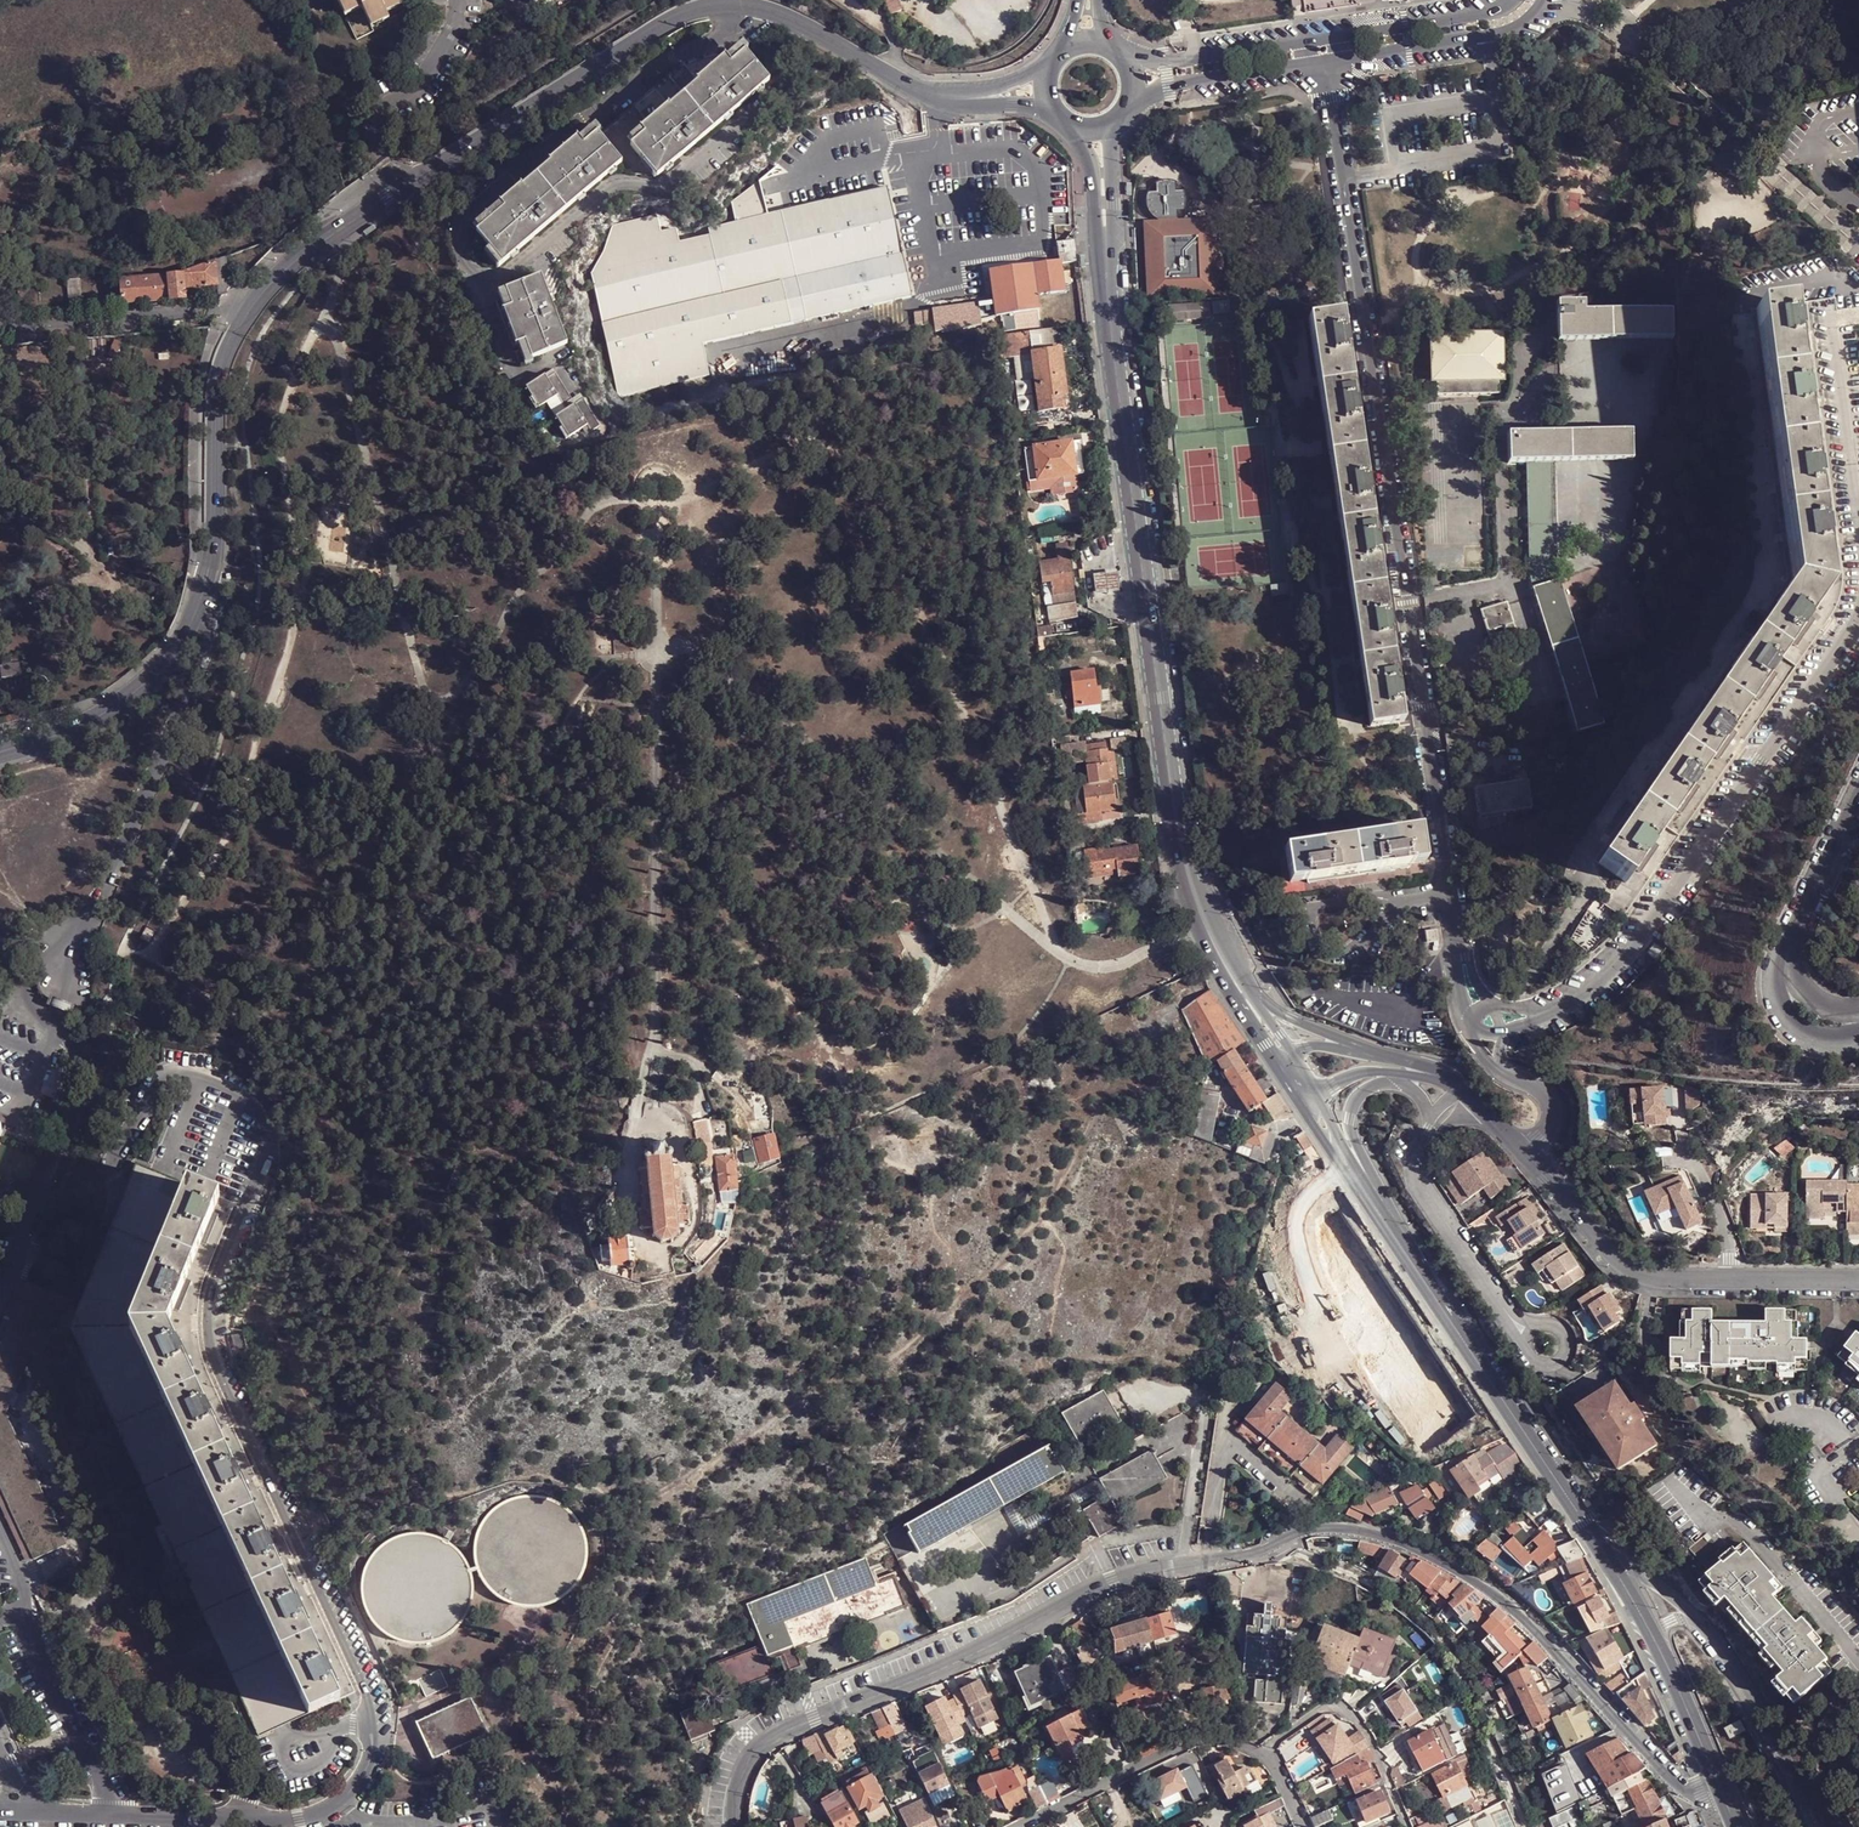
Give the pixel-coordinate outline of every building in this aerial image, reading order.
[(398,0),(338,0),(344,10),(360,2),(369,22),(386,14),(383,8),(398,0)] [(887,4),(892,14),(902,9),(898,0),(886,0),(887,4)] [(683,94),(713,129),(739,107),(769,82),(744,52),(730,64),(724,56),(696,80),(697,82),(683,94)] [(713,129),(683,94),(669,106),(668,104),(640,128),(645,133),(631,145),(656,176),(681,155),(713,129)] [(537,174),(566,209),(588,190),(621,162),(597,133),(583,145),(577,137),(549,161),(550,163),(537,174)] [(566,209),(537,174),(522,186),(520,185),(500,202),(504,208),(476,231),(503,262),(533,237),(566,209)] [(1184,213),(1187,207),(1188,201),(1187,195),(1184,188),(1179,183),(1172,181),(1165,180),(1158,182),(1152,186),(1148,192),(1147,199),(1147,206),(1150,212),(1155,217),(1160,220),(1179,219),(1184,213)] [(735,225),(772,217),(764,181),(732,202),(735,225)] [(606,324),(615,365),(705,344),(793,324),(784,282),(903,255),(889,191),(772,217),(735,225),(680,238),(676,222),(662,225),(659,216),(617,226),(606,255),(596,281),(606,324)] [(1160,220),(1143,221),(1148,297),(1227,294),(1223,217),(1179,219),(1160,220)] [(14,230),(14,223),(0,224),(0,232),(14,230)] [(1056,243),(1058,260),(1066,259),(1066,263),(1077,261),(1077,256),(1074,240),(1068,241),(1062,242),(1056,243)] [(913,296),(903,255),(784,282),(793,324),(913,296)] [(218,284),(220,295),(228,294),(228,289),(228,288),(232,286),(228,256),(216,261),(218,283),(218,284)] [(1043,326),(1039,294),(1070,290),(1066,263),(1066,259),(1058,260),(1041,263),(1025,265),(994,269),(997,294),(1000,313),(1006,313),(1008,330),(1043,326)] [(218,283),(216,261),(183,273),(184,287),(218,284),(218,283)] [(123,303),(184,297),(184,287),(183,273),(121,279),(123,303)] [(512,307),(503,310),(517,345),(525,341),(532,358),(566,344),(550,301),(541,276),(506,289),(512,307)] [(1000,313),(997,294),(979,297),(980,303),(981,302),(984,316),(1000,313)] [(1246,300),(1212,302),(1213,319),(1247,316),(1246,300)] [(980,303),(936,310),(937,323),(939,331),(984,324),(984,316),(981,302),(980,303)] [(1207,302),(1167,305),(1169,323),(1209,319),(1207,302)] [(1671,338),(1671,310),(1654,311),(1653,306),(1592,308),(1585,308),(1585,303),(1553,304),(1554,342),(1671,338)] [(1594,861),(1621,881),(1633,864),(1668,815),(1704,764),(1751,698),(1787,648),(1826,593),(1819,538),(1811,483),(1800,400),(1791,332),(1787,306),(1755,311),(1755,315),(1791,583),(1594,861)] [(928,324),(937,323),(936,310),(927,311),(928,324)] [(1367,725),(1401,720),(1397,692),(1386,626),(1375,550),(1366,491),(1354,410),(1344,344),(1340,316),(1307,320),(1367,725)] [(1052,349),(1050,329),(1037,330),(1041,351),(1052,349)] [(1000,335),(1002,356),(1033,352),(1033,351),(1038,351),(1038,347),(1033,348),(1031,331),(1000,335)] [(1502,332),(1424,334),(1431,341),(1493,339),(1502,332)] [(1502,332),(1493,339),(1495,384),(1504,384),(1502,332)] [(1425,386),(1432,386),(1431,341),(1424,334),(1425,386)] [(1433,396),(1495,394),(1495,384),(1493,339),(1431,341),(1432,386),(1433,396)] [(709,368),(705,344),(615,365),(622,397),(711,377),(709,368)] [(1041,351),(1038,351),(1044,396),(1039,397),(1041,412),(1067,408),(1065,395),(1069,394),(1063,347),(1052,349),(1041,351)] [(1038,351),(1033,351),(1033,352),(1039,397),(1044,396),(1038,351)] [(545,375),(527,386),(539,406),(557,394),(545,375)] [(573,404),(556,416),(569,436),(586,424),(573,404)] [(72,434),(74,432),(74,427),(71,424),(59,426),(60,435),(72,434)] [(1505,433),(1506,464),(1522,463),(1552,463),(1630,459),(1628,429),(1610,429),(1539,432),(1505,433)] [(1031,480),(1085,472),(1083,460),(1081,440),(1027,448),(1031,480)] [(1578,735),(1605,727),(1584,661),(1557,579),(1552,463),(1522,463),(1525,580),(1529,591),(1531,596),(1578,735)] [(1076,591),(1070,544),(1060,545),(1061,560),(1042,564),(1044,582),(1054,580),(1055,594),(1076,591)] [(1106,577),(1092,579),(1096,597),(1109,596),(1118,595),(1116,575),(1106,577)] [(1056,607),(1078,604),(1076,591),(1055,594),(1056,607)] [(1503,598),(1478,606),(1480,610),(1485,625),(1499,622),(1504,634),(1514,632),(1505,604),(1503,598)] [(1080,618),(1078,604),(1056,607),(1049,608),(1052,621),(1080,618)] [(0,660),(2,678),(27,674),(26,656),(0,660)] [(1076,706),(1104,703),(1103,701),(1108,699),(1107,697),(1106,688),(1106,684),(1098,685),(1097,670),(1072,673),(1076,706)] [(28,687),(27,674),(2,678),(4,691),(28,687)] [(1115,687),(1106,688),(1107,697),(1116,697),(1115,687)] [(1104,703),(1076,706),(1077,714),(1104,711),(1104,703)] [(1073,747),(1072,734),(1053,736),(1055,749),(1073,747)] [(1108,748),(1101,749),(1101,743),(1085,745),(1086,753),(1088,753),(1089,765),(1088,766),(1090,783),(1112,780),(1108,748)] [(1534,806),(1529,777),(1523,778),(1517,779),(1517,787),(1496,790),(1483,792),(1482,784),(1472,786),(1477,815),(1534,806)] [(1517,787),(1517,779),(1494,783),(1496,790),(1517,787)] [(1103,819),(1102,809),(1114,808),(1112,790),(1115,790),(1113,780),(1112,780),(1090,783),(1085,783),(1089,811),(1079,812),(1081,822),(1103,819)] [(1496,790),(1494,783),(1482,784),(1483,792),(1496,790)] [(1282,847),(1287,881),(1323,875),(1393,864),(1422,860),(1418,825),(1282,847)] [(1140,846),(1105,850),(1105,847),(1086,850),(1090,875),(1118,871),(1119,876),(1143,873),(1140,846)] [(1655,942),(1646,954),(1655,960),(1663,948),(1655,942)] [(1182,1008),(1204,1065),(1206,1064),(1207,1067),(1217,1060),(1234,1049),(1245,1042),(1211,989),(1182,1008)] [(1266,1101),(1234,1049),(1217,1060),(1223,1072),(1248,1112),(1260,1104),(1266,1101)] [(72,1080),(56,1072),(51,1084),(48,1085),(45,1092),(46,1095),(62,1102),(72,1080)] [(1212,1138),(1220,1091),(1206,1089),(1203,1088),(1195,1134),(1212,1138)] [(1669,1127),(1666,1090),(1634,1093),(1635,1106),(1647,1105),(1649,1128),(1669,1127)] [(1294,1117),(1279,1093),(1272,1097),(1272,1107),(1273,1121),(1294,1117)] [(1272,1107),(1272,1097),(1266,1101),(1260,1104),(1265,1112),(1272,1107)] [(1247,1141),(1251,1127),(1245,1125),(1241,1140),(1247,1141)] [(1247,1141),(1260,1146),(1266,1132),(1251,1127),(1247,1141)] [(1312,1145),(1303,1130),(1295,1130),(1295,1132),(1302,1144),(1299,1145),(1303,1151),(1312,1145)] [(1266,1132),(1260,1146),(1267,1149),(1269,1144),(1266,1142),(1269,1133),(1266,1132)] [(780,1159),(773,1135),(755,1140),(761,1164),(780,1159)] [(651,1141),(649,1142),(650,1147),(648,1147),(648,1149),(649,1149),(650,1151),(645,1152),(644,1153),(645,1156),(646,1157),(647,1167),(641,1167),(641,1165),(639,1166),(639,1167),(637,1167),(638,1169),(639,1169),(641,1182),(639,1182),(640,1184),(641,1184),(642,1194),(641,1194),(641,1196),(642,1196),(643,1208),(640,1209),(640,1207),(638,1207),(638,1209),(637,1209),(639,1211),(640,1226),(639,1227),(639,1228),(640,1227),(641,1229),(643,1229),(643,1228),(653,1227),(654,1233),(652,1235),(653,1237),(655,1236),(660,1240),(659,1242),(662,1243),(663,1242),(670,1241),(671,1242),(673,1241),(672,1239),(676,1233),(678,1234),(679,1233),(677,1231),(676,1225),(687,1223),(687,1225),(689,1225),(688,1223),(689,1223),(689,1220),(688,1221),(687,1206),(688,1206),(688,1203),(687,1204),(686,1202),(684,1202),(684,1204),(682,1204),(680,1192),(682,1192),(681,1190),(680,1190),(679,1180),(680,1179),(680,1178),(679,1178),(678,1165),(680,1165),(679,1163),(677,1163),(677,1162),(676,1162),(675,1164),(670,1164),(669,1156),(671,1154),(671,1151),(669,1149),(665,1150),(665,1148),(666,1147),(666,1145),(665,1145),(665,1143),(664,1140),(662,1140),(662,1142),(657,1142),(652,1143),(651,1141)] [(1258,1155),(1260,1146),(1247,1141),(1244,1150),(1258,1155)] [(710,1146),(696,1148),(699,1166),(713,1163),(710,1146)] [(1485,1153),(1447,1179),(1464,1204),(1485,1190),(1492,1200),(1511,1187),(1504,1176),(1502,1177),(1485,1153)] [(738,1190),(733,1154),(715,1156),(719,1191),(738,1190)] [(123,1199),(71,1326),(164,1527),(172,1544),(177,1553),(185,1572),(217,1640),(224,1657),(262,1737),(296,1721),(312,1714),(283,1653),(255,1591),(225,1527),(195,1462),(167,1400),(132,1326),(163,1250),(191,1184),(177,1178),(153,1168),(148,1166),(139,1162),(131,1180),(123,1199)] [(1706,1223),(1685,1176),(1648,1191),(1659,1215),(1679,1206),(1690,1231),(1706,1223)] [(1827,1210),(1827,1203),(1839,1202),(1839,1210),(1849,1210),(1849,1184),(1849,1181),(1809,1181),(1809,1217),(1826,1216),(1827,1210)] [(163,1250),(195,1263),(202,1244),(215,1214),(222,1196),(191,1184),(163,1250)] [(1849,1210),(1849,1229),(1858,1229),(1858,1184),(1849,1184),(1849,1210)] [(1532,1200),(1526,1192),(1496,1213),(1501,1221),(1507,1216),(1517,1230),(1514,1232),(1522,1244),(1542,1231),(1534,1218),(1537,1217),(1533,1211),(1527,1203),(1532,1200)] [(1790,1194),(1754,1193),(1753,1220),(1768,1220),(1768,1226),(1777,1225),(1777,1229),(1790,1230),(1790,1221),(1798,1221),(1798,1202),(1790,1202),(1790,1194)] [(1532,1200),(1527,1203),(1533,1211),(1538,1208),(1532,1200)] [(220,1217),(215,1214),(202,1244),(208,1246),(220,1217)] [(632,1262),(629,1263),(626,1237),(607,1239),(607,1245),(600,1247),(601,1262),(610,1261),(610,1267),(626,1267),(626,1269),(629,1270),(632,1270),(634,1268),(633,1264),(632,1262)] [(1585,1276),(1563,1244),(1532,1265),(1537,1274),(1542,1271),(1546,1268),(1554,1281),(1561,1291),(1585,1276)] [(132,1326),(169,1325),(175,1311),(188,1280),(195,1263),(163,1250),(132,1326)] [(1554,1281),(1546,1268),(1542,1271),(1550,1284),(1554,1281)] [(1521,1279),(1508,1287),(1513,1295),(1526,1286),(1521,1279)] [(194,1282),(188,1280),(175,1311),(180,1313),(194,1282)] [(1595,1290),(1573,1304),(1580,1314),(1585,1311),(1600,1335),(1614,1326),(1610,1319),(1616,1315),(1604,1297),(1601,1299),(1595,1290)] [(1684,1373),(1703,1373),(1704,1368),(1751,1368),(1751,1370),(1768,1370),(1769,1364),(1780,1364),(1780,1371),(1799,1372),(1799,1370),(1810,1369),(1810,1340),(1801,1340),(1801,1321),(1798,1322),(1798,1310),(1768,1311),(1768,1323),(1715,1324),(1715,1311),(1685,1311),(1685,1322),(1682,1322),(1682,1340),(1673,1340),(1673,1352),(1673,1371),(1684,1371),(1684,1373)] [(1585,1311),(1580,1314),(1595,1338),(1600,1335),(1585,1311)] [(11,1413),(45,1330),(15,1319),(0,1356),(0,1477),(37,1559),(70,1544),(11,1413)] [(167,1400),(197,1387),(189,1370),(175,1340),(169,1325),(132,1326),(167,1400)] [(237,1350),(248,1347),(246,1335),(235,1338),(237,1350)] [(1858,1335),(1840,1359),(1846,1363),(1845,1364),(1858,1376),(1855,1380),(1858,1383),(1858,1335)] [(182,1337),(175,1340),(189,1370),(196,1367),(182,1337)] [(1293,1397),(1275,1383),(1235,1430),(1247,1440),(1249,1438),(1259,1447),(1256,1449),(1271,1462),(1273,1459),(1292,1476),(1302,1484),(1300,1486),(1312,1497),(1353,1448),(1337,1433),(1325,1447),(1281,1411),(1293,1397)] [(1613,1385),(1580,1406),(1620,1467),(1653,1446),(1639,1423),(1642,1421),(1631,1405),(1628,1407),(1613,1385)] [(195,1462),(226,1448),(219,1432),(205,1402),(197,1387),(167,1400),(195,1462)] [(1061,1413),(1079,1444),(1095,1436),(1101,1432),(1121,1421),(1103,1390),(1061,1413)] [(210,1399),(205,1402),(219,1432),(224,1430),(210,1399)] [(1330,1406),(1324,1401),(1321,1404),(1327,1410),(1330,1406)] [(1580,1406),(1576,1408),(1616,1470),(1620,1467),(1580,1406)] [(1473,1455),(1451,1470),(1469,1498),(1478,1492),(1479,1491),(1475,1485),(1498,1470),(1505,1480),(1518,1471),(1529,1488),(1537,1483),(1508,1440),(1476,1461),(1473,1455)] [(1064,1472),(1053,1452),(1051,1454),(1047,1446),(906,1525),(910,1532),(908,1534),(919,1553),(996,1510),(1016,1498),(1062,1473),(1064,1472)] [(225,1527),(256,1513),(248,1495),(234,1464),(226,1448),(195,1462),(225,1527)] [(1151,1450),(1099,1479),(1100,1481),(1104,1488),(1108,1495),(1115,1507),(1166,1478),(1151,1450)] [(1273,1459),(1271,1462),(1289,1478),(1292,1476),(1273,1459)] [(1457,1462),(1456,1459),(1433,1469),(1437,1474),(1457,1462)] [(239,1462),(234,1464),(248,1495),(253,1492),(239,1462)] [(1073,1496),(1084,1490),(1072,1468),(1064,1472),(1062,1473),(1073,1496)] [(1431,1472),(1423,1476),(1425,1482),(1434,1478),(1431,1472)] [(31,1562),(37,1559),(0,1477),(0,1494),(31,1562)] [(1399,1490),(1414,1518),(1433,1508),(1418,1480),(1399,1490)] [(1084,1490),(1073,1496),(1029,1520),(1014,1539),(1051,1519),(1056,1527),(1084,1511),(1079,1503),(1104,1488),(1100,1481),(1084,1490)] [(1397,1485),(1391,1488),(1351,1504),(1352,1506),(1347,1515),(1360,1520),(1362,1519),(1365,1512),(1373,1516),(1399,1504),(1394,1494),(1400,1492),(1397,1485)] [(474,1555),(476,1566),(478,1573),(484,1585),(487,1589),(493,1594),(504,1601),(519,1606),(530,1607),(542,1608),(549,1606),(558,1602),(567,1595),(577,1585),(580,1581),(584,1572),(586,1566),(588,1553),(588,1549),(586,1538),(584,1533),(579,1521),(576,1518),(569,1509),(566,1506),(556,1500),(552,1499),(541,1495),(536,1495),(523,1495),(519,1495),(508,1499),(505,1500),(496,1506),(492,1510),(484,1520),(481,1523),(476,1534),(475,1539),(473,1550),(474,1555)] [(1099,1537),(1124,1522),(1115,1507),(1108,1495),(1084,1511),(1099,1537)] [(1014,1539),(1029,1520),(1016,1498),(996,1510),(1014,1539)] [(323,1527),(330,1524),(325,1510),(317,1513),(323,1527)] [(255,1591),(286,1577),(279,1563),(264,1531),(256,1513),(225,1527),(255,1591)] [(270,1528),(264,1531),(279,1563),(285,1559),(270,1528)] [(1503,1544),(1493,1534),(1474,1550),(1491,1561),(1501,1549),(1521,1567),(1532,1558),(1538,1564),(1556,1547),(1552,1542),(1554,1541),(1543,1531),(1530,1541),(1520,1530),(1503,1544)] [(471,1574),(459,1551),(454,1544),(446,1539),(438,1535),(428,1533),(415,1534),(401,1536),(391,1540),(380,1547),(375,1552),(369,1559),(365,1568),(361,1582),(361,1588),(361,1599),(363,1605),(368,1615),(372,1622),(382,1632),(387,1636),(396,1640),(406,1643),(419,1644),(428,1643),(439,1640),(447,1637),(456,1630),(462,1623),(468,1612),(471,1605),(474,1593),(474,1585),(471,1574)] [(1378,1558),(1385,1545),(1381,1543),(1375,1542),(1366,1540),(1360,1539),(1358,1549),(1361,1554),(1371,1555),(1378,1558)] [(1574,1540),(1556,1547),(1566,1564),(1572,1561),(1576,1560),(1585,1556),(1574,1540)] [(1724,1560),(1701,1579),(1709,1589),(1706,1592),(1718,1606),(1721,1603),(1764,1652),(1762,1654),(1781,1677),(1774,1684),(1786,1698),(1789,1696),(1796,1704),(1835,1670),(1827,1661),(1830,1658),(1819,1645),(1824,1640),(1805,1617),(1799,1622),(1775,1595),(1786,1586),(1747,1541),(1738,1549),(1739,1552),(1727,1562),(1724,1560)] [(1375,1576),(1392,1585),(1398,1577),(1403,1570),(1409,1561),(1391,1549),(1388,1554),(1384,1551),(1380,1559),(1384,1561),(1375,1576)] [(1416,1557),(1413,1555),(1409,1561),(1403,1570),(1410,1576),(1418,1582),(1420,1580),(1406,1570),(1416,1557)] [(1420,1580),(1428,1587),(1431,1583),(1437,1575),(1436,1574),(1429,1568),(1432,1565),(1416,1557),(1406,1570),(1420,1580)] [(905,1609),(895,1577),(874,1585),(864,1559),(743,1603),(758,1644),(710,1661),(723,1694),(771,1676),(764,1659),(780,1654),(785,1671),(796,1667),(791,1652),(905,1609)] [(1566,1564),(1560,1566),(1562,1572),(1563,1574),(1575,1570),(1574,1567),(1572,1561),(1566,1564)] [(1584,1571),(1580,1564),(1579,1565),(1574,1567),(1575,1570),(1578,1574),(1584,1571)] [(1432,1565),(1429,1568),(1436,1574),(1437,1573),(1441,1569),(1436,1567),(1432,1565)] [(1550,1570),(1553,1575),(1562,1572),(1560,1566),(1557,1567),(1550,1570)] [(1437,1573),(1449,1582),(1455,1577),(1441,1569),(1437,1573)] [(1410,1576),(1403,1570),(1398,1577),(1392,1585),(1400,1591),(1410,1576)] [(1542,1580),(1553,1575),(1550,1570),(1539,1575),(1542,1580)] [(1431,1583),(1448,1597),(1455,1588),(1449,1582),(1437,1573),(1436,1574),(1437,1575),(1431,1583)] [(1585,1575),(1563,1585),(1570,1600),(1573,1604),(1595,1593),(1585,1575)] [(283,1653),(315,1639),(307,1622),(293,1593),(286,1577),(255,1591),(283,1653)] [(1455,1588),(1457,1589),(1464,1581),(1455,1577),(1449,1582),(1455,1588)] [(1427,1589),(1444,1602),(1448,1597),(1431,1583),(1428,1587),(1427,1589)] [(1450,1603),(1461,1616),(1461,1615),(1468,1622),(1473,1618),(1479,1624),(1486,1617),(1480,1610),(1474,1604),(1483,1595),(1474,1588),(1466,1583),(1449,1601),(1450,1603)] [(298,1590),(293,1593),(307,1622),(313,1620),(298,1590)] [(1479,1604),(1491,1618),(1500,1609),(1491,1601),(1486,1597),(1479,1604)] [(1598,1598),(1586,1603),(1591,1613),(1596,1623),(1597,1622),(1604,1619),(1607,1618),(1608,1617),(1607,1615),(1598,1598)] [(1442,1613),(1450,1603),(1449,1601),(1440,1611),(1442,1613)] [(1591,1613),(1586,1603),(1578,1607),(1583,1618),(1591,1613)] [(1249,1648),(1246,1677),(1271,1680),(1271,1677),(1284,1678),(1288,1641),(1285,1640),(1286,1616),(1270,1615),(1271,1604),(1264,1604),(1263,1615),(1247,1614),(1246,1626),(1234,1625),(1238,1648),(1249,1648)] [(1484,1626),(1490,1633),(1494,1629),(1503,1620),(1507,1615),(1500,1609),(1491,1618),(1484,1626)] [(1120,1618),(1122,1626),(1146,1620),(1143,1611),(1120,1618)] [(1615,1625),(1622,1623),(1615,1611),(1607,1615),(1608,1617),(1607,1618),(1609,1620),(1606,1622),(1608,1627),(1615,1625)] [(1175,1635),(1168,1613),(1146,1620),(1122,1626),(1109,1630),(1112,1638),(1119,1637),(1120,1642),(1122,1647),(1136,1643),(1137,1646),(1154,1641),(1159,1640),(1175,1635)] [(1591,1613),(1583,1618),(1589,1628),(1599,1625),(1597,1622),(1596,1623),(1591,1613)] [(1079,1641),(1090,1634),(1080,1618),(1074,1623),(1067,1628),(1074,1639),(1079,1641)] [(1501,1636),(1510,1627),(1503,1620),(1494,1629),(1499,1634),(1501,1636)] [(1620,1650),(1628,1646),(1615,1625),(1608,1627),(1606,1628),(1620,1650)] [(1520,1653),(1528,1646),(1510,1627),(1501,1636),(1497,1639),(1510,1652),(1504,1658),(1500,1662),(1506,1668),(1520,1653)] [(1625,1657),(1620,1650),(1606,1628),(1601,1629),(1579,1644),(1582,1650),(1589,1645),(1605,1670),(1625,1657)] [(1325,1629),(1313,1661),(1346,1675),(1347,1670),(1352,1657),(1351,1657),(1357,1643),(1357,1642),(1325,1629)] [(1482,1641),(1489,1648),(1492,1646),(1496,1642),(1494,1639),(1499,1634),(1494,1629),(1490,1633),(1482,1641)] [(1361,1631),(1357,1642),(1357,1643),(1351,1657),(1352,1657),(1362,1661),(1360,1668),(1381,1676),(1394,1644),(1361,1631)] [(1492,1646),(1501,1654),(1504,1658),(1510,1652),(1497,1639),(1501,1636),(1499,1634),(1494,1639),(1496,1642),(1492,1646)] [(1171,1641),(1173,1650),(1184,1646),(1184,1649),(1192,1647),(1191,1641),(1183,1643),(1182,1638),(1171,1641)] [(312,1714),(343,1700),(336,1685),(322,1655),(315,1639),(283,1653),(312,1714)] [(1525,1663),(1533,1659),(1539,1666),(1540,1664),(1548,1656),(1534,1640),(1528,1646),(1520,1653),(1525,1663)] [(1196,1658),(1193,1647),(1192,1647),(1184,1649),(1184,1646),(1173,1650),(1175,1659),(1186,1656),(1187,1661),(1196,1658)] [(328,1653),(322,1655),(336,1685),(341,1682),(328,1653)] [(1030,1705),(1066,1689),(1050,1654),(1040,1658),(1041,1659),(1023,1667),(1022,1666),(1014,1670),(1030,1705)] [(1503,1670),(1506,1668),(1500,1662),(1504,1658),(1501,1654),(1492,1663),(1501,1672),(1503,1670)] [(1023,1667),(1041,1659),(1040,1658),(1039,1656),(1021,1665),(1022,1666),(1023,1667)] [(1343,1680),(1346,1675),(1313,1661),(1310,1667),(1343,1680)] [(1529,1666),(1511,1674),(1528,1710),(1531,1716),(1535,1727),(1536,1726),(1549,1720),(1553,1718),(1545,1701),(1543,1697),(1537,1683),(1529,1666)] [(1132,1696),(1150,1690),(1150,1689),(1162,1685),(1157,1667),(1149,1670),(1150,1673),(1147,1676),(1144,1676),(1142,1675),(1141,1673),(1108,1683),(1114,1702),(1132,1696)] [(1150,1673),(1149,1670),(1147,1668),(1144,1667),(1142,1669),(1141,1673),(1142,1675),(1144,1676),(1147,1676),(1150,1673)] [(961,1690),(953,1694),(955,1697),(963,1713),(971,1709),(980,1726),(992,1720),(987,1710),(994,1707),(979,1678),(960,1688),(961,1690)] [(1654,1717),(1636,1678),(1631,1682),(1616,1692),(1627,1706),(1644,1725),(1654,1717)] [(1578,1690),(1571,1681),(1564,1687),(1566,1690),(1571,1695),(1578,1690)] [(1507,1695),(1515,1692),(1509,1682),(1503,1686),(1507,1695)] [(1383,1695),(1388,1703),(1405,1691),(1401,1683),(1383,1695)] [(1150,1690),(1154,1701),(1166,1697),(1162,1685),(1150,1689),(1150,1690)] [(1191,1694),(1194,1709),(1206,1706),(1207,1711),(1226,1707),(1225,1702),(1224,1692),(1222,1686),(1222,1685),(1202,1689),(1203,1691),(1191,1694)] [(1295,1686),(1292,1703),(1302,1704),(1305,1688),(1295,1686)] [(1554,1696),(1566,1690),(1564,1687),(1563,1686),(1552,1692),(1554,1696)] [(1132,1696),(1136,1707),(1154,1701),(1150,1690),(1132,1696)] [(1557,1703),(1571,1695),(1566,1690),(1554,1696),(1557,1703)] [(1574,1699),(1581,1693),(1578,1690),(1571,1695),(1574,1699)] [(1388,1703),(1401,1724),(1407,1721),(1418,1714),(1419,1713),(1405,1691),(1388,1703)] [(1512,1706),(1519,1703),(1515,1692),(1507,1695),(1509,1698),(1512,1706)] [(1545,1701),(1554,1696),(1552,1692),(1547,1694),(1548,1695),(1543,1697),(1545,1701)] [(944,1696),(925,1705),(940,1734),(945,1732),(950,1741),(963,1734),(957,1722),(965,1718),(963,1713),(955,1697),(946,1700),(944,1696)] [(471,1697),(416,1722),(433,1759),(487,1734),(471,1697)] [(718,1716),(711,1697),(674,1711),(683,1740),(708,1731),(704,1721),(718,1716)] [(890,1724),(901,1720),(900,1718),(892,1702),(881,1706),(890,1724)] [(1567,1746),(1592,1735),(1585,1719),(1587,1718),(1582,1705),(1554,1718),(1567,1746)] [(880,1729),(890,1724),(881,1706),(872,1710),(880,1729)] [(987,1710),(992,1720),(998,1717),(994,1707),(987,1710)] [(1069,1713),(1075,1724),(1080,1734),(1087,1730),(1076,1709),(1069,1713)] [(1078,1741),(1082,1739),(1080,1734),(1075,1724),(1069,1713),(1046,1725),(1059,1750),(1069,1746),(1073,1743),(1078,1741)] [(1420,1717),(1418,1714),(1407,1721),(1409,1725),(1420,1717)] [(1522,1733),(1535,1727),(1531,1716),(1527,1718),(1518,1723),(1522,1733)] [(890,1725),(894,1733),(906,1727),(902,1717),(900,1718),(901,1720),(890,1724),(890,1725)] [(1367,1739),(1363,1735),(1360,1731),(1348,1737),(1341,1724),(1336,1726),(1332,1718),(1314,1728),(1319,1736),(1325,1732),(1338,1756),(1332,1759),(1335,1765),(1362,1750),(1369,1746),(1367,1739)] [(1538,1729),(1549,1723),(1549,1720),(1536,1726),(1538,1729)] [(1741,1721),(1727,1727),(1732,1738),(1746,1730),(1741,1721)] [(846,1723),(843,1725),(852,1742),(855,1740),(846,1723)] [(890,1724),(880,1729),(886,1744),(898,1739),(894,1733),(890,1725),(890,1724)] [(1444,1724),(1408,1742),(1424,1771),(1457,1754),(1455,1750),(1450,1741),(1447,1735),(1449,1734),(1444,1724)] [(825,1729),(814,1734),(827,1756),(830,1762),(856,1748),(852,1742),(843,1725),(838,1727),(837,1727),(827,1732),(825,1729)] [(1498,1741),(1504,1739),(1500,1729),(1494,1732),(1498,1741)] [(940,1734),(944,1744),(950,1741),(945,1732),(940,1734)] [(1325,1732),(1319,1736),(1332,1759),(1338,1756),(1325,1732)] [(827,1756),(814,1734),(802,1738),(817,1762),(827,1756)] [(1739,1754),(1753,1746),(1748,1735),(1733,1743),(1739,1754)] [(1450,1741),(1455,1750),(1458,1749),(1458,1745),(1462,1743),(1460,1737),(1450,1741)] [(1609,1787),(1640,1771),(1618,1738),(1588,1753),(1609,1787)] [(1073,1743),(1076,1750),(1081,1748),(1078,1741),(1073,1743)] [(1413,1752),(1408,1742),(1403,1745),(1418,1774),(1424,1771),(1413,1752)] [(1064,1761),(1074,1756),(1072,1752),(1069,1746),(1059,1750),(1064,1761)] [(1375,1781),(1376,1781),(1367,1762),(1373,1760),(1369,1749),(1371,1749),(1369,1746),(1362,1750),(1335,1765),(1330,1768),(1335,1777),(1335,1776),(1345,1772),(1349,1782),(1356,1796),(1377,1786),(1375,1781)] [(912,1762),(918,1772),(939,1762),(932,1749),(918,1756),(919,1758),(912,1762)] [(1228,1798),(1244,1790),(1243,1788),(1256,1781),(1251,1771),(1245,1774),(1238,1778),(1234,1771),(1225,1755),(1209,1763),(1219,1782),(1216,1783),(1220,1789),(1222,1788),(1228,1798)] [(1446,1764),(1448,1767),(1457,1763),(1466,1758),(1464,1755),(1446,1764)] [(949,1791),(952,1790),(939,1762),(918,1772),(932,1800),(949,1791)] [(1149,1777),(1160,1799),(1187,1785),(1176,1763),(1149,1777)] [(1434,1775),(1445,1797),(1447,1796),(1467,1785),(1457,1763),(1448,1767),(1434,1775)] [(1007,1811),(1027,1800),(1020,1784),(1011,1768),(1010,1765),(1001,1770),(979,1776),(977,1778),(977,1781),(987,1801),(999,1795),(1007,1811)] [(1020,1784),(1025,1781),(1016,1765),(1011,1768),(1020,1784)] [(1578,1803),(1563,1765),(1543,1775),(1559,1813),(1578,1803)] [(1245,1774),(1241,1767),(1234,1771),(1238,1778),(1245,1774)] [(1647,1779),(1654,1776),(1650,1771),(1647,1768),(1640,1771),(1645,1780),(1647,1779)] [(850,1785),(869,1775),(866,1770),(847,1780),(850,1785)] [(1640,1771),(1609,1787),(1613,1796),(1623,1791),(1627,1789),(1645,1780),(1640,1771)] [(1335,1776),(1340,1786),(1349,1782),(1345,1772),(1335,1776)] [(859,1807),(866,1803),(869,1809),(866,1812),(873,1825),(891,1815),(884,1802),(878,1804),(874,1799),(881,1795),(871,1774),(869,1775),(850,1785),(848,1786),(859,1807)] [(1037,1782),(1046,1799),(1059,1793),(1050,1776),(1037,1782)] [(1198,1778),(1187,1784),(1194,1799),(1206,1793),(1198,1778)] [(1637,1808),(1657,1799),(1647,1779),(1645,1780),(1627,1789),(1629,1792),(1637,1808)] [(1473,1797),(1467,1785),(1447,1796),(1452,1807),(1473,1797)] [(858,1821),(841,1790),(821,1802),(835,1826),(854,1826),(853,1824),(858,1821)] [(934,1805),(952,1796),(949,1791),(932,1800),(934,1805)] [(1372,1819),(1388,1812),(1379,1791),(1357,1800),(1366,1821),(1372,1819)] [(1048,1804),(1064,1795),(1059,1793),(1046,1799),(1048,1804)] [(1257,1814),(1242,1823),(1244,1825),(1240,1826),(1274,1826),(1276,1826),(1269,1812),(1285,1804),(1281,1796),(1254,1809),(1257,1814)] [(936,1823),(924,1798),(899,1809),(908,1826),(928,1826),(933,1825),(936,1823)] [(1037,1809),(1048,1804),(1046,1799),(1035,1805),(1037,1809)] [(1667,1819),(1657,1799),(1637,1808),(1642,1821),(1646,1826),(1651,1826),(1667,1819)] [(1314,1826),(1332,1819),(1328,1809),(1310,1817),(1314,1826)] [(1380,1820),(1390,1815),(1388,1812),(1372,1819),(1366,1821),(1367,1825),(1374,1822),(1380,1820)] [(1686,1815),(1668,1822),(1670,1826),(1690,1826),(1686,1815)] [(794,1826),(809,1826),(806,1816),(793,1819),(793,1821),(794,1826)] [(1441,1816),(1418,1826),(1446,1826),(1441,1816)] [(1477,1822),(1479,1826),(1495,1826),(1491,1816),(1477,1822)]
